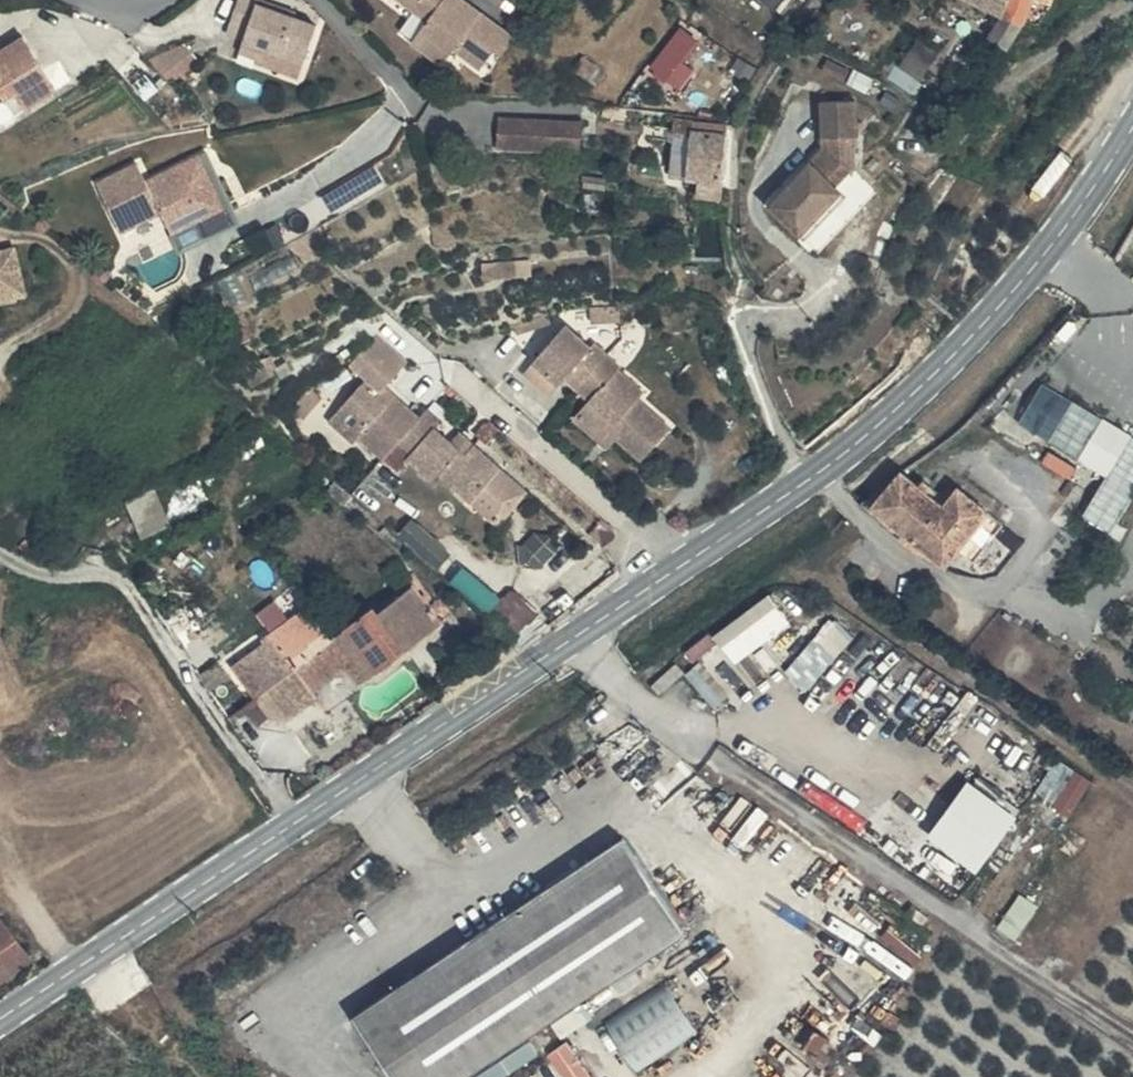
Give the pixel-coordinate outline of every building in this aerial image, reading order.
[(260,53),(262,46),(309,62),(321,24),(276,8),(273,16),(258,12),(262,2),(263,0),(243,0),(231,27),(248,34),(244,47),(260,53)] [(455,55),(460,49),(485,68),(500,48),(508,55),(521,39),(470,0),(405,0),(433,21),(425,32),(455,55)] [(778,9),(785,0),(767,0),(778,9)] [(1003,12),(1008,0),(976,0),(1003,12)] [(1038,0),(1008,0),(1003,12),(1000,16),(1006,19),(1012,16),(1027,23),(1038,0)] [(276,8),(262,2),(258,12),(273,16),(276,8)] [(1020,27),(1027,23),(1012,16),(1006,19),(1000,16),(998,21),(1018,31),(1020,27)] [(1009,48),(1018,31),(998,21),(989,40),(1009,48)] [(662,63),(658,60),(651,69),(667,82),(673,74),(677,76),(681,71),(688,59),(693,52),(690,50),(700,37),(687,28),(662,63)] [(5,98),(19,90),(28,105),(58,87),(25,32),(0,48),(0,89),(5,98)] [(455,55),(425,32),(416,44),(446,67),(455,55)] [(304,76),(309,62),(262,46),(260,53),(258,60),(304,76)] [(915,89),(934,64),(916,50),(897,75),(915,89)] [(600,84),(610,70),(586,53),(576,67),(600,84)] [(160,100),(188,75),(168,55),(161,61),(166,65),(151,77),(147,73),(139,79),(160,100)] [(688,59),(681,71),(692,79),(700,67),(688,59)] [(166,65),(161,61),(147,73),(151,77),(166,65)] [(817,229),(851,195),(838,183),(858,164),(855,135),(861,132),(858,96),(824,100),(826,135),(833,134),(833,155),(821,168),(813,158),(773,200),(801,231),(810,222),(817,229)] [(539,141),(582,143),(583,118),(504,113),(502,150),(539,152),(539,141)] [(689,116),(687,129),(726,129),(727,121),(689,116)] [(667,176),(687,177),(687,129),(668,130),(667,176)] [(687,177),(725,178),(726,129),(687,129),(687,177)] [(833,134),(826,135),(826,145),(813,158),(821,168),(833,155),(833,134)] [(539,141),(539,152),(581,154),(582,143),(539,141)] [(173,231),(201,218),(177,166),(148,180),(139,162),(99,181),(122,228),(162,209),(173,231)] [(725,178),(687,177),(688,186),(700,186),(703,196),(725,196),(725,178)] [(162,209),(122,228),(132,251),(173,231),(162,209)] [(810,222),(801,231),(808,238),(817,229),(810,222)] [(27,292),(16,246),(0,250),(0,300),(27,292)] [(522,391),(531,401),(538,407),(544,400),(553,408),(567,420),(598,387),(600,385),(585,371),(580,377),(554,355),(522,391)] [(363,410),(366,406),(389,381),(360,357),(335,387),(352,401),(363,410)] [(1014,429),(1097,477),(1073,516),(1110,538),(1132,501),(1132,439),(1041,386),(1014,429)] [(607,458),(600,467),(628,490),(661,457),(628,428),(635,420),(598,387),(567,420),(607,458)] [(531,401),(522,391),(512,401),(523,410),(531,401)] [(547,415),(553,408),(544,400),(538,407),(547,415)] [(352,401),(347,408),(371,429),(379,418),(366,406),(363,410),(352,401)] [(406,441),(379,418),(371,429),(347,408),(314,445),(342,467),(347,460),(354,467),(369,481),(383,467),(396,477),(392,482),(417,502),(423,495),(456,525),(487,492),(461,469),(448,480),(436,469),(417,452),(426,443),(421,439),(414,432),(406,441)] [(279,433),(288,440),(303,425),(304,415),(299,410),(284,421),(279,433)] [(607,458),(578,430),(562,447),(593,475),(600,467),(607,458)] [(448,480),(461,469),(447,457),(436,469),(448,480)] [(961,557),(987,525),(955,498),(943,511),(900,477),(871,516),(945,576),(961,557)] [(487,492),(456,525),(487,550),(514,517),(487,492)] [(439,567),(454,553),(417,515),(403,529),(439,567)] [(1001,537),(987,525),(961,557),(974,570),(1001,537)] [(520,549),(540,569),(558,550),(538,530),(520,549)] [(373,591),(380,602),(390,594),(382,584),(373,591)] [(485,613),(510,635),(533,611),(507,590),(485,613)] [(771,592),(716,633),(738,662),(793,621),(771,592)] [(392,598),(390,594),(380,602),(382,605),(392,598)] [(322,645),(353,689),(355,692),(422,646),(415,637),(418,634),(411,626),(408,628),(394,606),(358,630),(352,622),(322,645)] [(222,669),(244,702),(286,673),(322,645),(297,609),(260,634),(264,640),(222,669)] [(833,617),(787,669),(809,688),(855,636),(833,617)] [(353,689),(322,645),(286,673),(289,676),(302,696),(327,680),(340,699),(353,689)] [(244,702),(245,705),(289,676),(286,673),(244,702)] [(306,703),(302,696),(289,676),(245,705),(257,721),(274,725),(306,703)] [(1048,792),(1066,805),(1092,767),(1073,755),(1048,792)] [(1066,805),(1083,816),(1109,779),(1092,767),(1066,805)] [(1014,823),(966,790),(932,839),(979,872),(1014,823)] [(355,1021),(393,1076),(475,1076),(688,937),(623,838),(355,1021)] [(22,975),(0,944),(0,989),(22,975)] [(609,1019),(636,1069),(702,1034),(675,984),(609,1019)]
